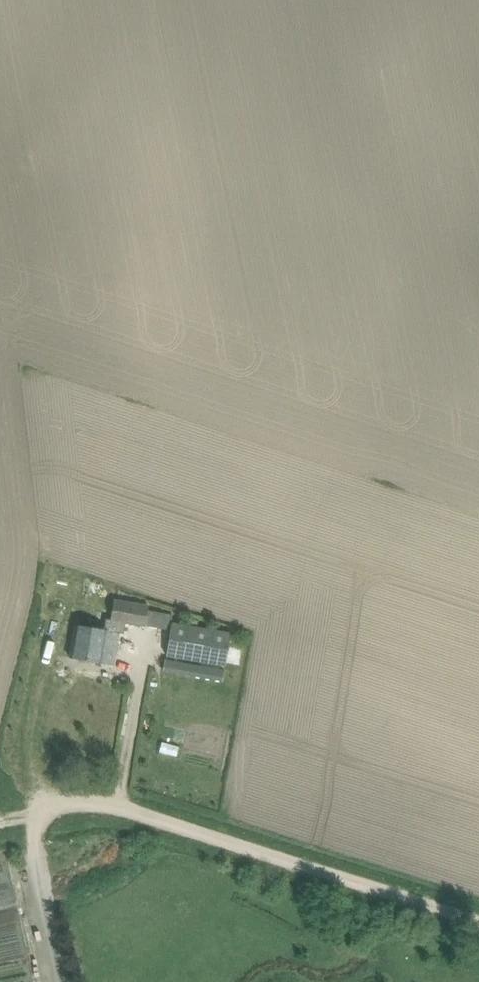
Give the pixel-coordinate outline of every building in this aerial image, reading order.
[(75,624),(74,637),(70,657),(114,665),(121,632),(118,631),(119,623),(146,628),(146,626),(149,605),(114,599),(110,621),(112,621),(110,630),(75,624)] [(165,653),(225,665),(231,634),(172,623),(165,653)] [(165,659),(164,669),(223,680),(225,669),(165,659)]
